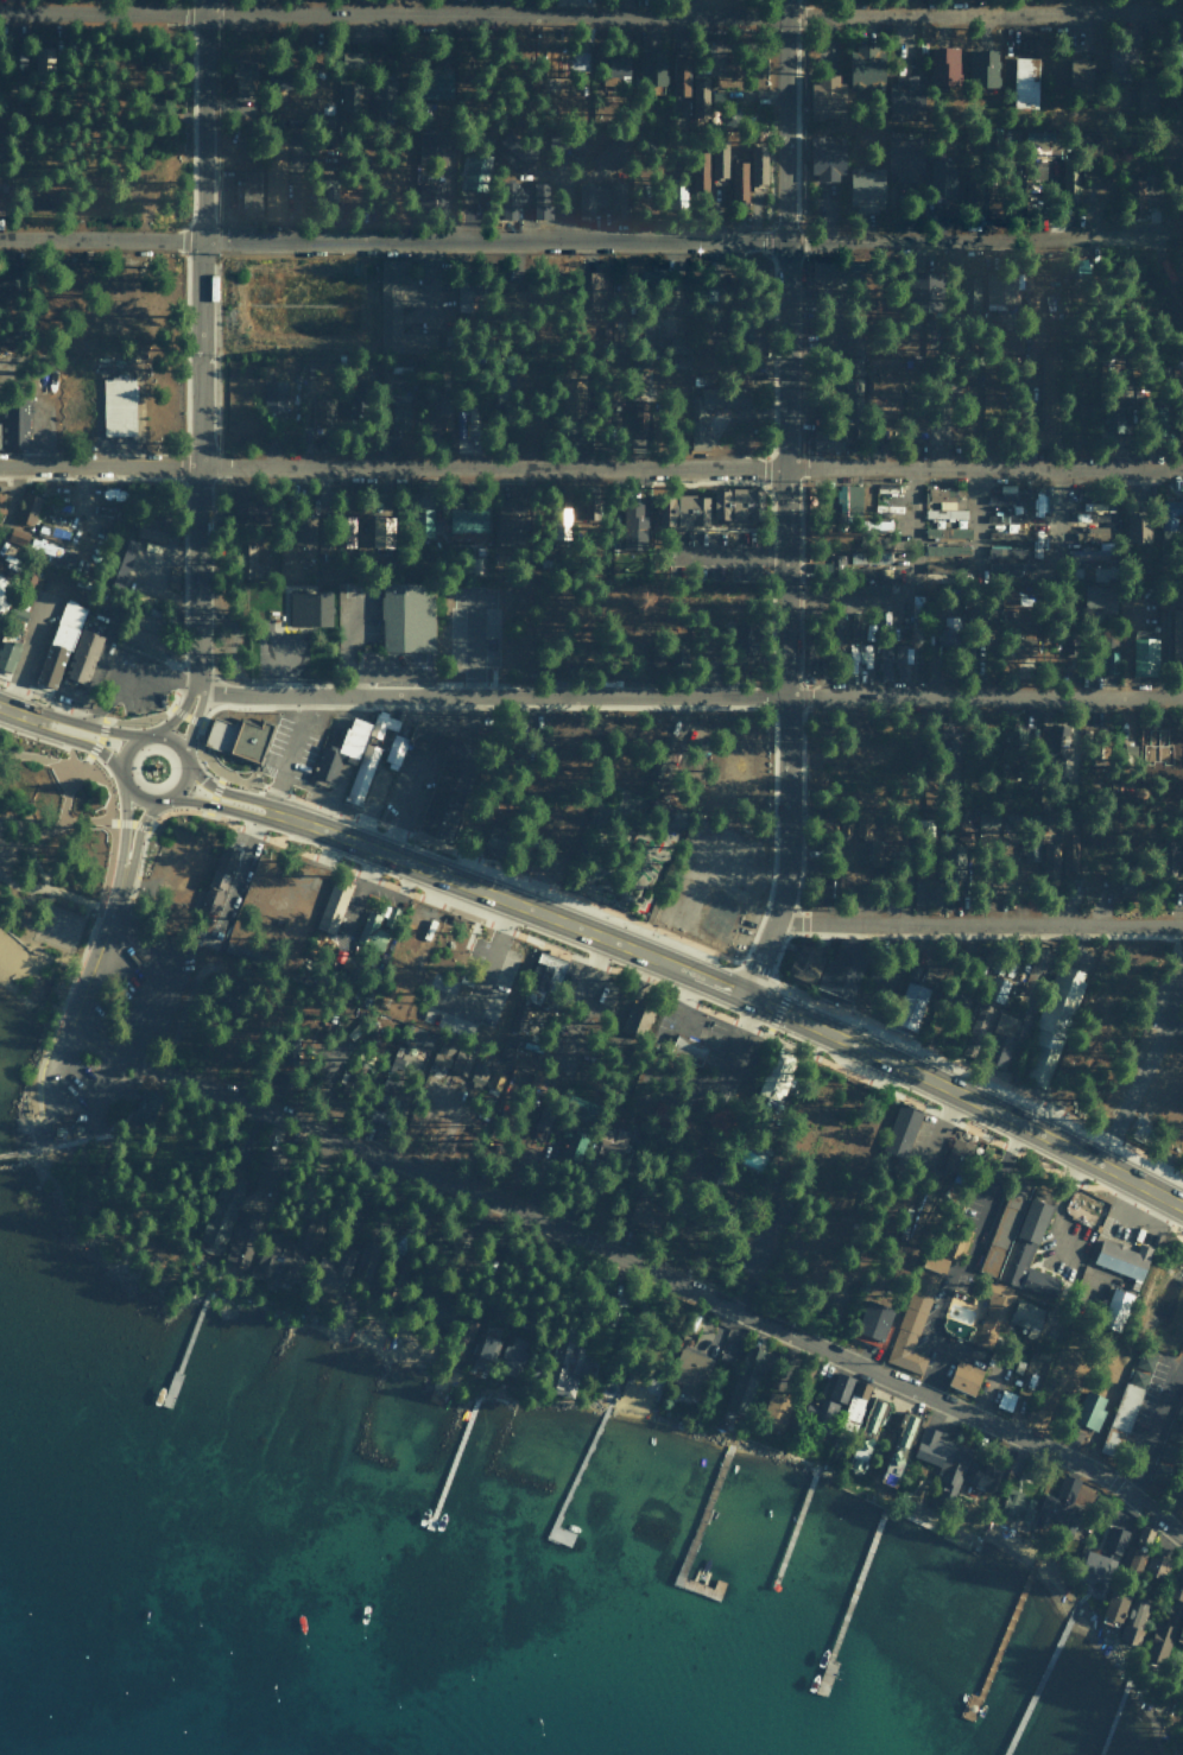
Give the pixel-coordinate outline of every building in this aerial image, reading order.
[(1110,77),(1133,77),(1132,42),(1109,43),(1110,77)] [(850,86),(882,86),(882,44),(851,43),(850,86)] [(958,85),(959,47),(931,46),(930,84),(958,85)] [(664,85),(664,49),(638,48),(638,85),(664,85)] [(998,49),(970,49),(969,86),(997,87),(998,49)] [(673,57),(672,95),(688,96),(689,57),(673,57)] [(1013,108),(1037,108),(1038,57),(1013,57),(1013,108)] [(1092,60),(1070,59),(1069,95),(1091,96),(1092,60)] [(256,69),(235,69),(234,107),(256,107),(256,69)] [(286,88),(287,71),(268,70),(267,87),(286,88)] [(691,118),(708,119),(709,75),(693,75),(691,118)] [(812,120),(844,119),(843,75),(811,76),(812,120)] [(890,120),(915,119),(915,75),(889,76),(890,120)] [(361,84),(342,84),(342,107),(361,107),(361,84)] [(374,119),(392,119),(392,104),(375,104),(374,119)] [(419,158),(446,157),(445,130),(418,131),(419,158)] [(529,148),(506,131),(497,143),(503,147),(497,155),(515,168),(529,148)] [(1047,150),(1049,134),(1027,132),(1025,148),(1047,150)] [(549,133),(548,161),(560,161),(560,153),(585,153),(586,134),(549,133)] [(264,221),(284,221),(285,137),(265,136),(264,221)] [(844,137),(810,137),(811,181),(844,180),(844,137)] [(889,184),(923,184),(923,139),(889,139),(889,184)] [(728,184),(727,140),(711,140),(712,184),(728,184)] [(590,155),(597,168),(618,157),(611,144),(590,155)] [(767,145),(751,145),(751,190),(767,190),(767,145)] [(708,152),(692,152),(692,192),(707,193),(708,152)] [(465,189),(483,190),(484,158),(466,158),(465,189)] [(929,195),(955,196),(956,159),(930,158),(929,195)] [(1062,161),(1063,194),(1079,194),(1078,160),(1062,161)] [(747,161),(732,161),(731,200),(746,200),(747,161)] [(1045,179),(1045,162),(1031,162),(1031,179),(1045,179)] [(883,212),(883,168),(849,169),(849,205),(856,205),(856,213),(883,212)] [(241,221),(258,221),(259,170),(241,170),(241,221)] [(965,201),(981,201),(980,176),(965,176),(965,201)] [(337,179),(319,178),(319,201),(337,201),(337,179)] [(1145,191),(1145,180),(1125,181),(1126,214),(1145,214),(1145,207),(1158,206),(1157,191),(1145,191)] [(548,219),(548,185),(515,185),(515,182),(500,182),(500,218),(516,218),(516,207),(533,207),(533,219),(548,219)] [(610,219),(626,219),(625,182),(609,182),(610,219)] [(445,183),(417,184),(418,207),(446,206),(445,183)] [(608,208),(608,186),(578,185),(577,219),(593,219),(593,207),(608,208)] [(1159,261),(1169,282),(1177,279),(1167,257),(1159,261)] [(812,282),(828,283),(829,262),(812,261),(812,282)] [(577,309),(599,309),(599,271),(576,272),(577,309)] [(908,273),(907,310),(935,311),(937,274),(908,273)] [(1018,273),(985,274),(985,306),(1019,305),(1018,273)] [(978,309),(979,277),(961,277),(961,308),(978,309)] [(479,283),(457,283),(457,313),(479,312),(479,283)] [(637,341),(648,338),(645,322),(633,325),(637,341)] [(1015,337),(1016,330),(994,329),(993,352),(1009,353),(1010,337),(1015,337)] [(844,396),(862,395),(861,337),(844,337),(844,396)] [(867,376),(868,393),(899,391),(898,366),(876,367),(876,375),(867,376)] [(135,436),(134,378),(102,378),(103,436),(135,436)] [(583,413),(584,380),(561,379),(560,412),(583,413)] [(285,381),(263,381),(263,411),(285,411),(285,381)] [(617,409),(618,388),(601,387),(601,422),(611,422),(612,409),(617,409)] [(690,395),(690,450),(713,450),(713,436),(707,436),(707,407),(749,407),(749,388),(699,388),(699,395),(690,395)] [(1032,428),(1032,444),(1057,444),(1057,394),(1039,394),(1039,428),(1032,428)] [(334,426),(335,397),(311,397),(311,425),(334,426)] [(452,430),(452,400),(425,399),(425,415),(420,415),(419,429),(452,430)] [(408,400),(389,401),(389,435),(409,434),(408,400)] [(651,401),(632,401),(633,430),(651,429),(651,401)] [(27,449),(26,402),(5,403),(5,449),(27,449)] [(1104,402),(1104,440),(1125,439),(1124,402),(1104,402)] [(850,441),(843,441),(843,430),(813,431),(813,451),(850,451),(850,441)] [(837,513),(862,512),(861,485),(837,485),(837,513)] [(1028,505),(1029,490),(1015,490),(1015,486),(1000,485),(1000,496),(987,496),(987,504),(1028,505)] [(967,519),(967,511),(953,510),(954,489),(929,488),(928,500),(938,501),(938,510),(925,510),(924,517),(967,519)] [(713,489),(712,523),(761,525),(762,490),(713,489)] [(26,490),(43,496),(32,525),(17,520),(26,490)] [(658,528),(707,528),(707,495),(657,496),(658,528)] [(234,521),(255,522),(256,500),(235,499),(234,521)] [(1176,531),(1176,522),(1182,521),(1182,501),(1161,501),(1162,531),(1176,531)] [(622,549),(643,550),(644,504),(623,503),(622,549)] [(569,507),(551,508),(551,542),(569,542),(569,507)] [(433,510),(412,509),(412,536),(433,536),(433,510)] [(486,509),(449,509),(449,532),(486,532),(486,509)] [(1126,512),(1127,542),(1150,541),(1149,511),(1126,512)] [(163,544),(168,521),(141,515),(136,538),(163,544)] [(315,547),(315,517),(293,516),(293,546),(315,547)] [(353,517),(336,517),(336,545),(353,545),(353,517)] [(371,547),(394,548),(394,517),(371,517),(371,547)] [(38,534),(66,540),(68,530),(40,524),(38,534)] [(23,550),(29,534),(11,527),(5,544),(23,550)] [(970,528),(925,528),(925,537),(970,538),(970,528)] [(137,541),(120,589),(99,582),(115,534),(137,541)] [(75,549),(33,543),(31,558),(73,564),(75,549)] [(235,546),(236,578),(256,578),(255,545),(235,546)] [(968,546),(925,546),(925,555),(968,555),(968,546)] [(891,552),(850,551),(850,563),(891,564),(891,552)] [(989,563),(988,575),(1012,576),(1012,563),(989,563)] [(890,594),(890,568),(853,568),(853,595),(890,594)] [(1076,579),(1095,579),(1095,568),(1076,569),(1076,579)] [(14,578),(0,619),(0,573),(14,578)] [(381,652),(434,651),(433,584),(380,584),(381,652)] [(1083,610),(1114,610),(1115,587),(1084,586),(1083,610)] [(289,626),(331,627),(332,594),(289,593),(289,626)] [(34,680),(52,686),(67,648),(69,650),(84,608),(63,600),(34,680)] [(160,651),(171,620),(129,604),(118,635),(160,651)] [(970,606),(971,628),(994,627),(993,605),(970,606)] [(1171,610),(1172,668),(1182,667),(1182,609),(1171,610)] [(833,642),(842,642),(843,613),(834,613),(833,642)] [(83,616),(106,626),(84,683),(62,674),(83,616)] [(941,642),(959,643),(960,617),(941,616),(941,642)] [(748,622),(732,623),(733,655),(749,654),(748,622)] [(1100,647),(1112,647),(1113,627),(1101,626),(1100,647)] [(1035,637),(1013,638),(1013,662),(1035,661),(1035,637)] [(1132,676),(1157,677),(1157,638),(1133,638),(1132,676)] [(11,671),(0,667),(0,643),(1,640),(20,647),(11,671)] [(848,646),(849,673),(859,672),(859,669),(871,668),(870,645),(848,646)] [(904,645),(895,645),(896,679),(905,678),(904,645)] [(1102,673),(1117,674),(1117,652),(1102,652),(1102,673)] [(889,664),(880,664),(879,679),(889,679),(889,664)] [(375,709),(400,717),(396,731),(382,727),(379,736),(367,733),(375,709)] [(259,717),(274,723),(259,765),(200,743),(210,715),(236,724),(239,718),(257,724),(259,717)] [(352,715),(368,721),(354,764),(349,761),(340,786),(310,775),(322,741),(336,746),(343,727),(347,728),(352,715)] [(1044,778),(1062,779),(1065,745),(1062,745),(1064,725),(1048,723),(1044,778)] [(443,757),(417,831),(442,840),(450,817),(455,819),(479,749),(413,726),(406,744),(443,757)] [(383,767),(398,771),(406,738),(392,734),(383,767)] [(675,771),(688,745),(666,734),(653,761),(675,771)] [(380,748),(365,743),(345,799),(360,804),(380,748)] [(1138,745),(1124,745),(1124,767),(1137,767),(1138,745)] [(978,826),(997,827),(997,812),(978,812),(978,826)] [(822,814),(817,830),(832,835),(837,819),(822,814)] [(870,816),(857,815),(855,835),(869,836),(870,816)] [(1078,835),(1062,835),(1062,873),(1077,873),(1078,835)] [(1174,849),(1174,836),(1163,835),(1163,870),(1182,871),(1182,849),(1174,849)] [(1038,842),(1024,843),(1024,862),(1039,861),(1038,842)] [(1041,878),(1057,879),(1058,844),(1042,843),(1041,878)] [(201,910),(218,915),(236,849),(219,844),(201,910)] [(945,864),(955,865),(956,848),(946,847),(945,864)] [(846,891),(848,877),(836,876),(835,889),(846,891)] [(334,936),(351,885),(332,879),(315,929),(334,936)] [(381,952),(389,933),(376,928),(380,916),(368,911),(356,942),(381,952)] [(825,958),(815,990),(851,1002),(869,948),(840,938),(832,960),(825,958)] [(797,946),(788,977),(814,985),(823,954),(797,946)] [(556,990),(567,962),(541,953),(531,980),(556,990)] [(1046,1087),(1086,973),(1060,964),(1019,1078),(1046,1087)] [(975,1026),(986,1028),(992,1002),(1004,1005),(1010,981),(988,976),(975,1026)] [(929,989),(906,982),(892,1026),(915,1033),(929,989)] [(971,998),(952,991),(946,1008),(965,1015),(971,998)] [(621,1025),(642,1033),(651,1012),(630,1003),(621,1025)] [(539,1010),(515,1005),(509,1033),(534,1038),(539,1010)] [(418,1066),(431,1033),(405,1024),(399,1038),(407,1041),(400,1059),(418,1066)] [(498,1056),(523,1066),(532,1069),(539,1051),(526,1046),(526,1048),(517,1044),(519,1038),(506,1033),(498,1056)] [(1013,1039),(993,1034),(985,1066),(1005,1071),(1013,1039)] [(707,1048),(676,1036),(668,1054),(699,1067),(707,1048)] [(284,1064),(295,1064),(296,1045),(284,1045),(284,1064)] [(470,1056),(460,1053),(455,1073),(465,1076),(470,1056)] [(481,1086),(489,1067),(476,1062),(468,1080),(481,1086)] [(781,1102),(789,1074),(778,1071),(780,1066),(767,1062),(757,1096),(781,1102)] [(402,1076),(383,1076),(383,1094),(402,1094),(402,1076)] [(399,1100),(378,1094),(375,1105),(396,1111),(399,1100)] [(907,1152),(922,1112),(899,1103),(884,1143),(907,1152)] [(553,1110),(539,1107),(534,1128),(548,1132),(553,1110)] [(616,1142),(631,1145),(635,1132),(600,1124),(595,1145),(614,1150),(616,1142)] [(277,1188),(286,1154),(262,1148),(253,1182),(277,1188)] [(707,1185),(724,1187),(725,1174),(708,1172),(707,1185)] [(1016,1225),(1030,1184),(1015,1179),(1001,1219),(1016,1225)] [(625,1222),(651,1232),(665,1197),(639,1187),(625,1222)] [(1000,1279),(1019,1286),(1019,1288),(1052,1299),(1059,1278),(1029,1267),(1050,1204),(1029,1196),(1000,1279)] [(785,1224),(792,1205),(778,1200),(771,1219),(785,1224)] [(963,1261),(970,1228),(954,1224),(946,1258),(963,1261)] [(1093,1265),(1142,1279),(1152,1247),(1139,1243),(1137,1250),(1100,1239),(1093,1265)] [(886,1362),(921,1374),(927,1356),(913,1351),(945,1258),(924,1251),(886,1362)] [(988,1296),(974,1342),(995,1349),(1013,1291),(986,1282),(983,1294),(988,1296)] [(1130,1292),(1111,1287),(1100,1324),(1119,1330),(1130,1292)] [(619,1293),(606,1295),(609,1309),(622,1307),(619,1293)] [(943,1316),(968,1325),(976,1305),(951,1295),(943,1316)] [(894,1308),(866,1297),(852,1336),(880,1346),(894,1308)] [(1035,1335),(1046,1310),(1017,1298),(1006,1322),(1035,1335)] [(500,1329),(483,1323),(469,1364),(486,1370),(500,1329)] [(513,1375),(518,1359),(521,1360),(527,1340),(510,1334),(498,1370),(513,1375)] [(545,1390),(574,1396),(579,1371),(590,1373),(596,1346),(555,1337),(550,1360),(551,1360),(545,1390)] [(742,1414),(768,1353),(749,1344),(723,1405),(742,1414)] [(668,1379),(680,1383),(677,1389),(697,1397),(711,1359),(680,1347),(668,1379)] [(1155,1356),(1137,1350),(1108,1433),(1126,1440),(1155,1356)] [(947,1385),(974,1394),(982,1368),(955,1360),(947,1385)] [(648,1415),(655,1396),(648,1393),(651,1386),(646,1385),(648,1379),(627,1371),(615,1403),(648,1415)] [(823,1405),(806,1400),(802,1413),(813,1416),(810,1425),(833,1432),(850,1375),(834,1371),(823,1405)] [(843,1421),(858,1425),(869,1383),(854,1379),(843,1421)] [(1101,1407),(1105,1395),(1083,1389),(1073,1421),(1097,1429),(1103,1408),(1101,1407)] [(1011,1411),(1015,1393),(1000,1390),(996,1407),(1011,1411)] [(782,1429),(792,1398),(770,1391),(760,1423),(782,1429)] [(849,1466),(863,1470),(885,1400),(870,1396),(849,1466)] [(918,1417),(904,1412),(893,1442),(880,1480),(893,1485),(918,1417)] [(954,1494),(972,1446),(922,1428),(912,1455),(940,1465),(936,1478),(943,1481),(940,1489),(954,1494)] [(1168,1485),(1182,1450),(1182,1447),(1166,1439),(1150,1477),(1168,1485)] [(998,1469),(974,1460),(966,1481),(989,1490),(998,1469)] [(1084,1480),(1062,1473),(1055,1496),(1043,1493),(1037,1515),(1062,1523),(1060,1532),(1068,1535),(1084,1480)] [(1034,1499),(1007,1489),(999,1511),(1026,1521),(1034,1499)] [(1129,1531),(1109,1523),(1100,1547),(1119,1555),(1129,1531)] [(1119,1566),(1138,1571),(1144,1551),(1125,1545),(1119,1566)] [(1095,1578),(1092,1590),(1103,1593),(1108,1575),(1104,1573),(1108,1556),(1085,1550),(1078,1574),(1095,1578)] [(1161,1578),(1168,1557),(1149,1550),(1142,1572),(1161,1578)] [(1175,1569),(1166,1595),(1171,1596),(1163,1623),(1156,1620),(1150,1640),(1170,1646),(1182,1603),(1182,1572),(1175,1569)] [(1129,1592),(1110,1586),(1101,1615),(1120,1621),(1129,1592)] [(1118,1637),(1135,1643),(1148,1604),(1137,1601),(1130,1623),(1123,1621),(1118,1637)]
